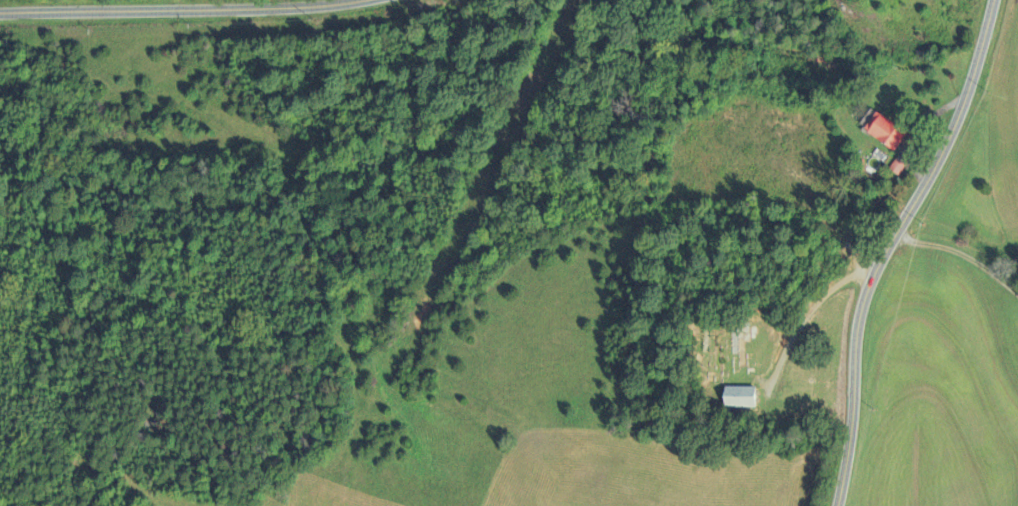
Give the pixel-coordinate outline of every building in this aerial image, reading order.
[(910,134),(880,113),(867,131),(897,152),(910,134)] [(900,176),(907,167),(898,161),(891,170),(900,176)] [(763,411),(763,390),(732,389),(731,410),(763,411)]
